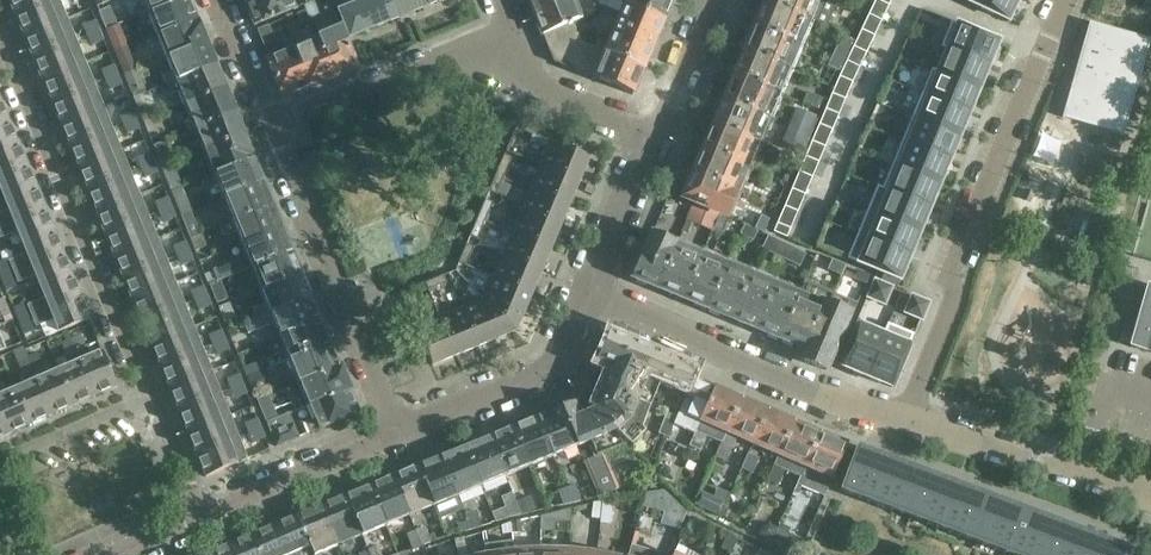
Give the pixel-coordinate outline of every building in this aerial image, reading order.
[(17,13),(49,0),(11,0),(17,13)] [(17,13),(26,35),(68,18),(60,0),(49,0),(17,13)] [(149,11),(148,12),(179,0),(144,0),(149,11)] [(148,12),(158,36),(198,19),(193,6),(194,4),(192,0),(179,0),(148,12)] [(246,0),(250,11),(249,14),(252,21),(255,22),(256,24),(260,22),(262,24),(289,12),(289,10),(297,7),(294,0),(246,0)] [(345,8),(340,9),(351,36),(389,20),(381,0),(359,0),(344,6),(345,8)] [(389,20),(427,5),(425,0),(381,0),(389,20)] [(529,1),(533,10),(559,0),(528,0),(529,1)] [(533,10),(538,21),(537,23),(540,31),(542,32),(543,34),(575,21),(584,17),(578,0),(559,0),(533,10)] [(603,50),(644,68),(652,48),(663,23),(665,18),(624,0),(623,2),(618,0),(600,0),(597,8),(617,16),(603,50)] [(624,0),(665,18),(672,0),(624,0)] [(745,49),(790,70),(820,0),(766,0),(750,38),(747,38),(743,48),(745,49)] [(1008,21),(1018,0),(964,0),(1008,21)] [(316,2),(305,6),(311,20),(321,15),(316,2)] [(111,6),(100,11),(107,29),(118,24),(111,6)] [(310,22),(304,9),(296,13),(302,25),(310,22)] [(68,18),(26,35),(35,58),(77,41),(68,18)] [(198,19),(158,36),(167,58),(207,41),(205,38),(207,36),(204,29),(202,29),(198,19)] [(101,31),(96,20),(82,25),(87,36),(101,31)] [(575,21),(543,34),(554,60),(592,76),(603,50),(582,41),(575,21)] [(989,65),(999,41),(951,21),(941,45),(989,65)] [(1123,135),(1150,39),(1144,37),(1121,31),(1116,51),(1098,46),(1104,26),(1095,24),(1089,22),(1089,24),(1088,57),(1081,81),(1073,79),(1062,117),(1065,118),(1068,105),(1097,113),(1094,126),(1115,132),(1123,135)] [(1116,51),(1121,31),(1104,26),(1098,46),(1116,51)] [(267,27),(259,30),(264,41),(272,38),(267,27)] [(317,35),(316,35),(333,77),(345,72),(347,73),(354,70),(354,68),(357,67),(342,27),(318,37),(317,35)] [(870,44),(874,35),(861,29),(857,38),(870,44)] [(104,39),(101,32),(101,31),(87,36),(91,45),(104,39)] [(316,35),(293,45),(309,86),(312,85),(315,86),(322,83),(322,81),(333,77),(316,35)] [(856,41),(843,35),(828,65),(841,71),(853,47),(856,41)] [(126,36),(112,42),(117,52),(130,47),(126,36)] [(866,53),(870,44),(857,38),(856,41),(853,47),(866,53)] [(77,41),(35,58),(44,80),(86,63),(77,41)] [(207,41),(167,58),(158,62),(163,75),(151,80),(155,89),(176,80),(176,81),(177,81),(216,64),(211,52),(212,50),(210,44),(208,43),(207,41)] [(274,55),(270,57),(268,58),(284,97),(309,86),(293,45),(273,53),(274,55)] [(979,89),(989,65),(941,45),(941,46),(946,49),(937,71),(932,68),(931,69),(979,89)] [(134,56),(130,47),(117,52),(120,62),(134,56)] [(712,122),(714,123),(760,142),(790,70),(745,49),(743,53),(741,53),(737,62),(739,63),(719,112),(716,111),(712,122)] [(603,50),(592,76),(633,94),(644,68),(603,50)] [(86,63),(44,80),(53,102),(95,84),(86,63)] [(114,64),(103,68),(107,78),(118,74),(114,64)] [(216,64),(177,81),(169,84),(172,94),(181,90),(186,104),(225,88),(216,64)] [(142,69),(126,75),(134,94),(150,87),(142,69)] [(969,113),(979,89),(931,69),(921,93),(969,113)] [(118,74),(107,78),(110,87),(121,82),(118,74)] [(849,90),(852,82),(839,76),(835,85),(849,90)] [(95,84),(53,102),(61,123),(103,106),(95,84)] [(845,99),(849,90),(835,85),(832,94),(845,99)] [(225,88),(186,104),(192,117),(184,120),(187,131),(196,128),(235,111),(225,88)] [(825,99),(810,93),(804,104),(821,110),(825,99)] [(959,137),(969,113),(921,93),(911,117),(959,137)] [(9,120),(5,110),(0,99),(0,124),(9,120)] [(146,104),(137,107),(144,122),(152,119),(146,104)] [(103,106),(61,123),(71,145),(113,128),(103,106)] [(795,108),(780,142),(803,152),(818,117),(795,108)] [(136,118),(132,109),(120,114),(121,116),(124,123),(136,118)] [(235,111),(196,128),(206,151),(244,135),(243,133),(244,131),(241,125),(239,124),(235,111)] [(950,160),(959,137),(911,117),(902,141),(950,160)] [(144,122),(143,123),(144,125),(150,141),(161,136),(156,125),(154,118),(152,119),(144,122)] [(136,119),(124,123),(128,133),(140,128),(136,119)] [(18,142),(14,131),(9,121),(0,124),(0,150),(18,142)] [(683,195),(682,199),(693,203),(693,205),(709,211),(717,215),(727,218),(728,219),(760,142),(714,123),(712,127),(710,126),(705,137),(707,138),(687,186),(685,186),(681,194),(683,195)] [(829,138),(832,129),(819,124),(815,133),(829,138)] [(113,128),(71,145),(80,167),(122,150),(113,128)] [(825,147),(829,138),(815,133),(811,141),(825,147)] [(547,148),(540,164),(578,181),(588,158),(533,134),(530,141),(547,148)] [(244,135),(206,151),(215,173),(253,157),(249,148),(250,146),(247,139),(245,138),(244,135)] [(940,184),(950,160),(902,141),(892,164),(940,184)] [(5,173),(27,164),(23,155),(18,142),(0,150),(0,175),(5,173)] [(165,142),(154,146),(163,168),(174,164),(165,142)] [(122,150),(80,167),(89,190),(131,172),(122,150)] [(150,153),(140,157),(143,167),(154,163),(150,153)] [(497,172),(504,175),(512,157),(505,154),(497,172)] [(253,157),(215,173),(224,197),(263,181),(262,179),(263,176),(261,171),(258,170),(253,157)] [(154,163),(143,167),(147,176),(158,172),(154,163)] [(0,175),(0,190),(2,194),(4,200),(7,199),(36,186),(31,175),(27,164),(5,173),(0,175)] [(540,164),(531,187),(569,204),(578,181),(540,164)] [(930,208),(940,184),(892,164),(882,187),(877,185),(877,186),(930,208)] [(786,180),(789,173),(778,169),(775,176),(786,180)] [(808,186),(812,177),(799,171),(795,180),(808,186)] [(131,172),(89,190),(98,211),(140,194),(131,172)] [(504,175),(497,172),(490,190),(497,193),(504,175)] [(178,174),(167,179),(173,193),(182,189),(183,187),(178,174)] [(805,195),(808,186),(795,180),(791,189),(805,195)] [(263,181),(224,197),(233,219),(272,203),(268,194),(269,192),(267,186),(264,185),(263,181)] [(6,211),(2,213),(4,219),(6,224),(34,213),(45,208),(40,197),(36,186),(7,199),(4,200),(6,205),(8,210),(6,211)] [(920,232),(930,208),(877,186),(867,210),(920,232)] [(531,187),(521,209),(559,226),(569,204),(531,187)] [(182,189),(173,193),(182,216),(192,212),(182,189)] [(140,194),(98,211),(107,233),(149,216),(144,204),(140,194)] [(167,197),(156,201),(160,212),(172,207),(167,197)] [(486,199),(478,217),(485,220),(493,202),(486,199)] [(233,219),(238,229),(243,242),(282,226),(281,226),(282,224),(280,216),(277,216),(272,203),(233,219)] [(709,211),(693,205),(687,218),(703,225),(709,211)] [(172,207),(160,212),(164,222),(176,217),(172,207)] [(34,213),(6,224),(9,230),(10,234),(14,233),(17,231),(20,237),(22,243),(53,230),(50,221),(45,208),(34,213)] [(521,209),(512,232),(550,248),(559,226),(521,209)] [(920,232),(867,210),(857,234),(910,256),(920,232)] [(192,212),(182,216),(191,237),(200,234),(192,212)] [(769,219),(759,214),(754,227),(763,232),(769,219)] [(721,233),(727,218),(717,215),(711,229),(721,233)] [(149,216),(107,233),(115,255),(158,237),(149,216)] [(485,220),(478,217),(471,235),(478,238),(485,220)] [(787,237),(790,228),(777,223),(773,232),(787,237)] [(757,230),(744,224),(739,234),(752,240),(757,230)] [(282,226),(243,242),(238,244),(248,267),(252,265),(291,249),(287,241),(288,239),(286,232),(284,231),(282,226)] [(23,256),(20,257),(23,265),(25,268),(62,253),(57,240),(53,230),(45,234),(22,243),(24,249),(27,254),(23,256)] [(512,232),(502,254),(540,271),(550,248),(512,232)] [(200,234),(191,237),(197,254),(206,250),(200,234)] [(648,287),(649,284),(697,304),(696,306),(708,311),(728,263),(727,262),(726,265),(652,234),(634,278),(636,279),(635,281),(648,287)] [(857,234),(847,258),(879,272),(900,280),(910,256),(857,234)] [(805,253),(767,235),(760,248),(799,266),(805,253)] [(158,237),(115,255),(124,277),(167,260),(158,237)] [(186,241),(175,246),(179,255),(190,251),(186,241)] [(467,244),(459,262),(466,265),(474,247),(467,244)] [(291,249),(252,265),(262,289),(300,273),(300,272),(301,269),(298,263),(296,262),(291,249)] [(190,251),(179,255),(182,264),(193,260),(190,251)] [(62,253),(25,268),(26,272),(29,278),(35,276),(38,282),(40,287),(47,285),(71,275),(66,263),(62,253)] [(502,254),(493,276),(531,293),(540,271),(502,254)] [(167,260),(124,277),(133,299),(176,281),(167,260)] [(840,277),(845,266),(832,261),(828,271),(840,277)] [(728,263),(708,311),(720,316),(720,314),(769,335),(769,336),(781,341),(801,293),(728,263)] [(870,274),(860,270),(856,278),(865,283),(870,274)] [(300,273),(262,289),(268,303),(252,309),(256,319),(272,312),(310,297),(306,287),(307,284),(305,278),(302,277),(300,273)] [(45,298),(39,301),(42,308),(43,312),(51,309),(80,297),(75,286),(71,275),(47,285),(40,287),(43,293),(45,298)] [(444,275),(426,282),(429,290),(447,282),(444,275)] [(493,276),(483,299),(521,315),(531,293),(493,276)] [(222,279),(210,284),(219,306),(232,301),(222,279)] [(176,281),(133,299),(142,321),(185,304),(176,281)] [(891,288),(875,281),(869,297),(884,303),(891,288)] [(801,293),(781,341),(796,347),(797,345),(805,349),(801,359),(827,370),(850,313),(813,297),(817,287),(805,282),(801,293)] [(203,286),(193,290),(197,299),(207,295),(203,286)] [(1147,288),(1130,346),(1150,352),(1150,289),(1147,288)] [(201,309),(211,304),(207,295),(197,299),(201,309)] [(51,309),(43,312),(45,317),(48,322),(50,321),(54,320),(56,327),(59,332),(73,326),(89,319),(80,297),(51,309)] [(310,297),(272,312),(256,319),(241,325),(245,333),(275,321),(281,335),(319,319),(319,318),(320,316),(317,310),(315,309),(310,297)] [(921,318),(928,303),(912,297),(906,312),(921,318)] [(483,299),(467,305),(484,343),(515,331),(521,315),(483,299)] [(232,302),(220,307),(226,323),(238,318),(232,302)] [(185,304),(142,321),(151,343),(194,325),(185,304)] [(467,305),(442,315),(458,353),(484,343),(467,305)] [(410,309),(417,325),(432,363),(458,353),(442,315),(423,322),(417,306),(410,309)] [(319,319),(281,335),(287,349),(268,359),(270,366),(291,358),(329,342),(325,334),(326,331),(323,324),(321,324),(319,319)] [(866,377),(888,324),(888,323),(883,334),(859,324),(842,367),(866,377)] [(866,377),(891,387),(893,383),(913,334),(888,324),(866,377)] [(194,325),(151,343),(161,366),(203,348),(194,325)] [(9,347),(4,335),(0,326),(0,351),(9,347)] [(221,330),(211,334),(215,344),(225,340),(221,330)] [(653,352),(611,333),(601,359),(612,365),(641,379),(653,352)] [(71,339),(76,351),(94,395),(116,385),(101,351),(96,353),(94,354),(91,345),(86,346),(82,334),(71,339)] [(67,366),(57,369),(72,405),(94,395),(76,351),(70,339),(61,342),(66,355),(63,356),(67,366)] [(225,340),(215,344),(218,353),(229,348),(225,340)] [(329,342),(291,358),(294,366),(300,381),(338,365),(337,364),(339,362),(336,356),(334,355),(329,342)] [(25,384),(14,388),(30,424),(42,419),(51,415),(32,370),(23,348),(14,352),(23,374),(20,375),(25,384)] [(203,348),(161,366),(169,388),(212,370),(203,348)] [(695,372),(653,352),(641,379),(647,381),(645,387),(655,392),(679,400),(681,394),(686,396),(687,392),(693,378),(695,372)] [(28,358),(32,370),(51,415),(72,405),(57,369),(48,373),(45,364),(42,365),(37,354),(28,358)] [(254,362),(244,366),(247,375),(258,371),(254,362)] [(338,365),(300,381),(306,396),(292,402),(296,410),(310,405),(348,389),(344,379),(345,377),(342,370),(340,370),(338,365)] [(612,365),(595,407),(619,432),(631,444),(645,431),(642,428),(655,392),(645,387),(647,381),(641,379),(612,365)] [(212,370),(169,388),(178,409),(221,392),(212,370)] [(262,371),(248,377),(253,391),(267,385),(262,371)] [(239,373),(228,377),(232,387),(242,383),(239,373)] [(674,424),(675,424),(696,433),(697,430),(700,422),(699,421),(713,392),(715,387),(693,378),(687,392),(688,393),(687,396),(686,396),(675,421),(674,424)] [(8,434),(30,424),(14,388),(5,392),(1,383),(0,384),(0,415),(8,434)] [(242,383),(232,387),(235,396),(246,391),(242,383)] [(699,421),(700,422),(697,431),(690,446),(700,450),(707,435),(722,441),(727,433),(743,398),(715,386),(715,387),(713,392),(699,421)] [(350,388),(348,389),(310,405),(315,418),(301,424),(305,434),(319,427),(357,412),(348,390),(350,389),(350,388)] [(221,392),(178,409),(187,431),(229,413),(221,392)] [(743,398),(727,433),(723,442),(717,456),(726,461),(733,446),(736,438),(753,445),(768,410),(743,398)] [(575,402),(561,407),(577,446),(578,446),(579,447),(589,443),(594,456),(627,442),(619,432),(595,407),(594,408),(595,409),(582,416),(575,402)] [(561,407),(539,417),(554,456),(577,446),(561,407)] [(768,410),(753,445),(778,456),(794,421),(768,410)] [(229,413),(187,431),(197,454),(239,436),(229,413)] [(299,437),(294,422),(293,423),(289,413),(283,416),(267,422),(271,432),(270,432),(272,438),(276,447),(299,437)] [(670,437),(675,424),(674,424),(675,421),(665,416),(659,433),(670,437)] [(539,417),(514,427),(530,466),(554,456),(539,417)] [(246,423),(249,431),(260,427),(257,418),(246,423)] [(794,421),(778,456),(774,466),(783,470),(799,477),(800,476),(804,468),(820,433),(794,421)] [(260,427),(249,431),(253,440),(264,436),(260,427)] [(514,427),(490,437),(506,476),(530,466),(514,427)] [(820,433),(804,468),(831,480),(847,444),(820,433)] [(239,436),(197,454),(206,477),(248,459),(239,436)] [(490,437),(466,446),(482,485),(506,476),(490,437)] [(466,446),(443,456),(458,495),(482,485),(466,446)] [(841,490),(843,491),(875,503),(891,461),(857,448),(841,490)] [(620,489),(612,469),(606,453),(584,462),(590,478),(598,498),(620,489)] [(759,457),(749,453),(742,467),(752,471),(759,457)] [(443,456),(419,466),(434,505),(458,495),(443,456)] [(891,461),(875,503),(909,516),(925,474),(891,461)] [(419,466),(395,476),(411,515),(434,505),(419,466)] [(783,470),(774,466),(767,480),(777,484),(783,470)] [(925,474),(909,516),(943,529),(959,487),(925,474)] [(395,476),(370,486),(387,525),(411,515),(395,476)] [(370,486),(347,496),(363,535),(387,525),(370,486)] [(571,503),(579,502),(574,487),(566,490),(571,503)] [(959,487),(943,529),(977,542),(993,500),(959,487)] [(702,488),(696,502),(719,513),(726,499),(713,493),(702,488)] [(566,490),(559,492),(563,505),(571,503),(566,490)] [(657,511),(662,492),(645,494),(642,507),(657,511)] [(347,496),(322,506),(339,545),(363,535),(347,496)] [(530,496),(516,502),(522,514),(535,509),(530,496)] [(601,519),(600,525),(609,527),(612,500),(603,502),(601,519)] [(993,500),(977,542),(1011,554),(1027,513),(993,500)] [(601,519),(603,502),(593,503),(591,518),(601,519)] [(521,515),(516,503),(493,511),(497,522),(521,515)] [(298,516),(310,546),(314,554),(316,554),(339,545),(322,506),(298,516)] [(475,512),(466,514),(471,529),(480,526),(475,512)] [(1011,554),(1012,554),(1050,554),(1061,526),(1027,513),(1011,554)] [(471,530),(465,514),(455,517),(460,533),(471,530)] [(550,514),(540,515),(541,536),(550,536),(550,514)] [(275,526),(288,554),(299,554),(298,551),(310,546),(298,516),(275,526)] [(709,524),(693,516),(688,526),(704,534),(709,524)] [(517,523),(510,523),(512,536),(518,535),(517,523)] [(759,531),(773,538),(778,527),(770,523),(762,526),(759,531)] [(253,535),(262,554),(288,554),(275,526),(253,535)] [(1050,554),(1088,554),(1095,539),(1061,526),(1050,554)] [(427,528),(417,531),(423,545),(433,542),(427,528)] [(422,546),(417,531),(408,535),(413,549),(422,546)] [(789,532),(784,544),(798,551),(804,540),(789,532)] [(232,544),(236,554),(262,554),(253,535),(232,544)] [(731,548),(736,539),(727,535),(723,544),(731,548)] [(463,538),(453,539),(455,550),(465,548),(463,538)] [(1088,554),(1127,554),(1128,552),(1095,539),(1088,554)] [(210,554),(236,554),(232,544),(210,554)] [(368,549),(370,554),(380,554),(376,546),(368,549)] [(757,554),(781,554),(762,546),(757,554)] [(513,549),(514,554),(542,554),(541,547),(513,549)] [(541,547),(542,554),(569,554),(569,548),(541,547)]
